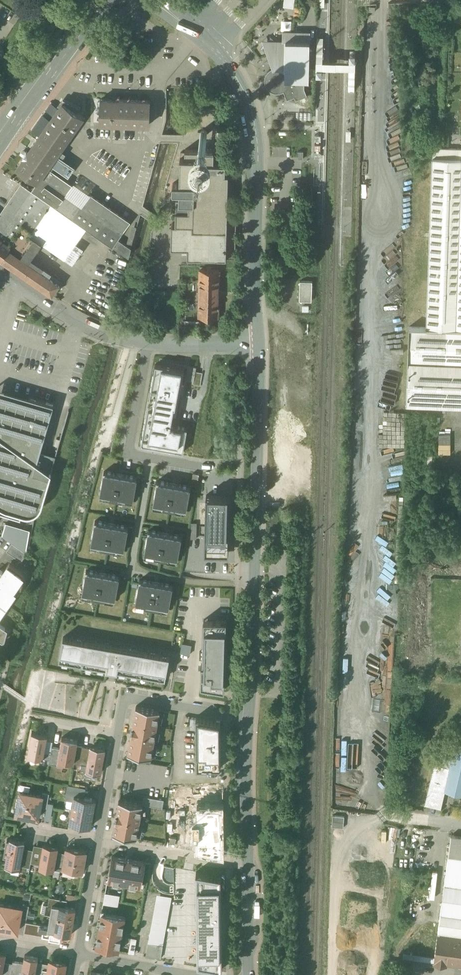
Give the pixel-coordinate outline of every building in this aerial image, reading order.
[(270,39),(262,39),(267,54),(273,68),(270,69),(268,71),(266,73),(265,75),(265,77),(265,80),(265,82),(265,83),(266,85),(267,87),(268,89),(270,90),(271,91),(273,92),(276,92),(278,93),(281,92),(284,91),(287,99),(295,96),(296,100),(307,95),(304,88),(305,82),(309,82),(310,32),(283,31),(282,40),(277,40),(270,35),(270,37),(270,39)] [(316,59),(316,67),(322,67),(349,68),(355,68),(355,60),(349,60),(322,60),(316,59)] [(150,101),(101,99),(100,123),(149,125),(150,101)] [(63,102),(28,152),(26,151),(23,157),(24,158),(17,168),(37,182),(44,173),(83,117),(77,112),(63,102)] [(214,151),(185,150),(185,158),(180,158),(179,183),(174,183),(173,184),(172,191),(173,192),(180,192),(180,197),(176,197),(176,223),(193,224),(193,229),(227,230),(227,229),(228,219),(229,174),(226,173),(226,163),(214,163),(214,151)] [(439,150),(433,328),(411,327),(409,404),(460,406),(460,150),(439,150)] [(63,158),(61,162),(62,163),(59,168),(69,176),(75,167),(63,158)] [(73,185),(53,171),(50,177),(44,173),(37,182),(31,190),(57,208),(66,195),(73,185)] [(21,183),(0,214),(0,259),(1,260),(1,259),(15,269),(15,270),(52,296),(60,284),(29,262),(42,244),(65,259),(75,244),(86,229),(57,208),(31,190),(21,183)] [(66,195),(82,206),(86,201),(88,197),(71,186),(66,195)] [(125,220),(89,195),(88,197),(86,201),(82,206),(66,195),(57,208),(86,229),(112,247),(117,239),(129,223),(125,220)] [(237,219),(228,219),(227,229),(236,229),(237,219)] [(227,230),(193,229),(193,224),(176,223),(173,223),(172,224),(171,246),(172,247),(187,247),(187,257),(236,258),(236,229),(227,229),(227,230)] [(131,249),(117,239),(112,247),(129,258),(131,249)] [(75,244),(65,259),(73,265),(83,249),(75,244)] [(219,270),(200,270),(199,317),(218,318),(219,270)] [(312,281),(300,280),(299,300),(312,300),(312,281)] [(153,313),(143,312),(142,322),(152,323),(153,313)] [(155,363),(142,441),(180,447),(184,426),(171,424),(181,368),(155,363)] [(20,520),(22,514),(24,514),(29,514),(34,513),(38,510),(41,506),(42,504),(51,472),(50,471),(49,475),(34,471),(54,404),(29,397),(26,407),(2,400),(0,406),(0,514),(20,520)] [(451,453),(451,434),(439,434),(439,453),(451,453)] [(137,477),(104,470),(100,494),(110,496),(109,498),(122,501),(122,498),(133,500),(137,477)] [(190,486),(157,480),(153,504),(163,506),(162,508),(175,510),(176,508),(186,510),(190,486)] [(214,495),(214,538),(210,538),(210,550),(234,550),(234,495),(214,495)] [(128,526),(95,520),(91,543),(101,545),(101,547),(113,550),(113,547),(124,549),(128,526)] [(181,535),(148,529),(144,553),(154,555),(154,557),(167,560),(167,557),(177,559),(181,535)] [(27,553),(12,543),(6,551),(21,561),(27,553)] [(3,572),(0,570),(0,580),(1,581),(0,583),(0,611),(3,613),(9,605),(6,603),(9,598),(12,600),(18,591),(15,589),(21,580),(23,581),(25,573),(10,563),(3,572)] [(119,575),(86,569),(82,592),(92,594),(92,597),(104,599),(105,597),(115,598),(119,575)] [(173,585),(139,579),(135,602),(145,604),(145,606),(157,609),(158,606),(169,608),(173,585)] [(226,619),(204,619),(203,668),(198,667),(198,682),(225,690),(226,619)] [(169,655),(63,636),(59,659),(165,678),(169,655)] [(64,714),(77,715),(78,706),(65,705),(64,714)] [(163,710),(135,706),(128,754),(156,758),(163,710)] [(219,766),(218,720),(196,716),(197,767),(219,766)] [(45,738),(32,736),(29,757),(42,759),(45,738)] [(73,762),(77,740),(62,737),(58,759),(73,762)] [(105,747),(90,745),(86,770),(101,773),(105,747)] [(455,748),(450,767),(445,790),(460,794),(460,749),(455,748)] [(450,767),(434,764),(425,804),(441,808),(445,790),(450,767)] [(45,797),(20,791),(15,816),(40,821),(45,797)] [(74,794),(71,808),(93,812),(96,798),(74,794)] [(147,806),(119,800),(112,835),(141,840),(147,806)] [(93,812),(71,808),(69,822),(91,826),(93,812)] [(376,841),(387,841),(387,830),(376,830),(376,841)] [(451,835),(448,855),(460,857),(460,837),(451,835)] [(26,844),(9,840),(3,868),(20,871),(26,844)] [(58,849),(42,846),(37,870),(53,873),(58,849)] [(84,853),(67,850),(64,869),(81,872),(84,853)] [(448,855),(438,933),(460,936),(460,857),(448,855)] [(144,864),(114,859),(110,883),(140,888),(144,864)] [(222,969),(221,876),(196,872),(197,964),(222,969)] [(103,902),(119,906),(121,894),(106,891),(103,902)] [(171,896),(157,894),(146,955),(161,957),(171,896)] [(56,921),(73,924),(76,908),(59,905),(56,921)] [(0,907),(0,927),(17,930),(21,911),(0,907)] [(125,917),(101,912),(95,946),(119,950),(125,917)] [(71,934),(73,924),(56,921),(54,931),(71,934)] [(438,933),(434,963),(460,967),(460,936),(438,933)] [(24,958),(21,974),(35,974),(38,960),(24,958)] [(49,963),(47,974),(63,974),(64,965),(49,963)]
